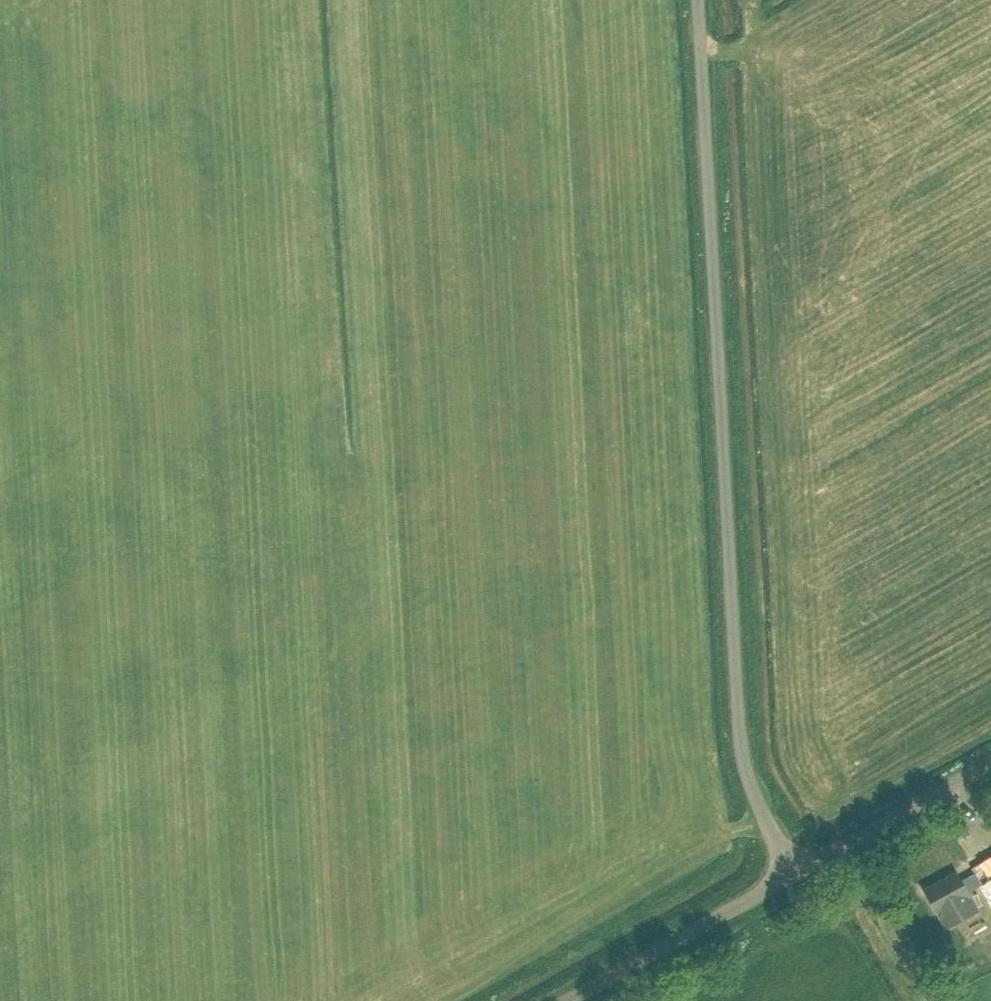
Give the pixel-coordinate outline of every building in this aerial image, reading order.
[(972,869),(974,873),(960,881),(955,873),(925,890),(946,928),(977,910),(968,893),(981,886),(990,905),(990,858),(972,869)]
